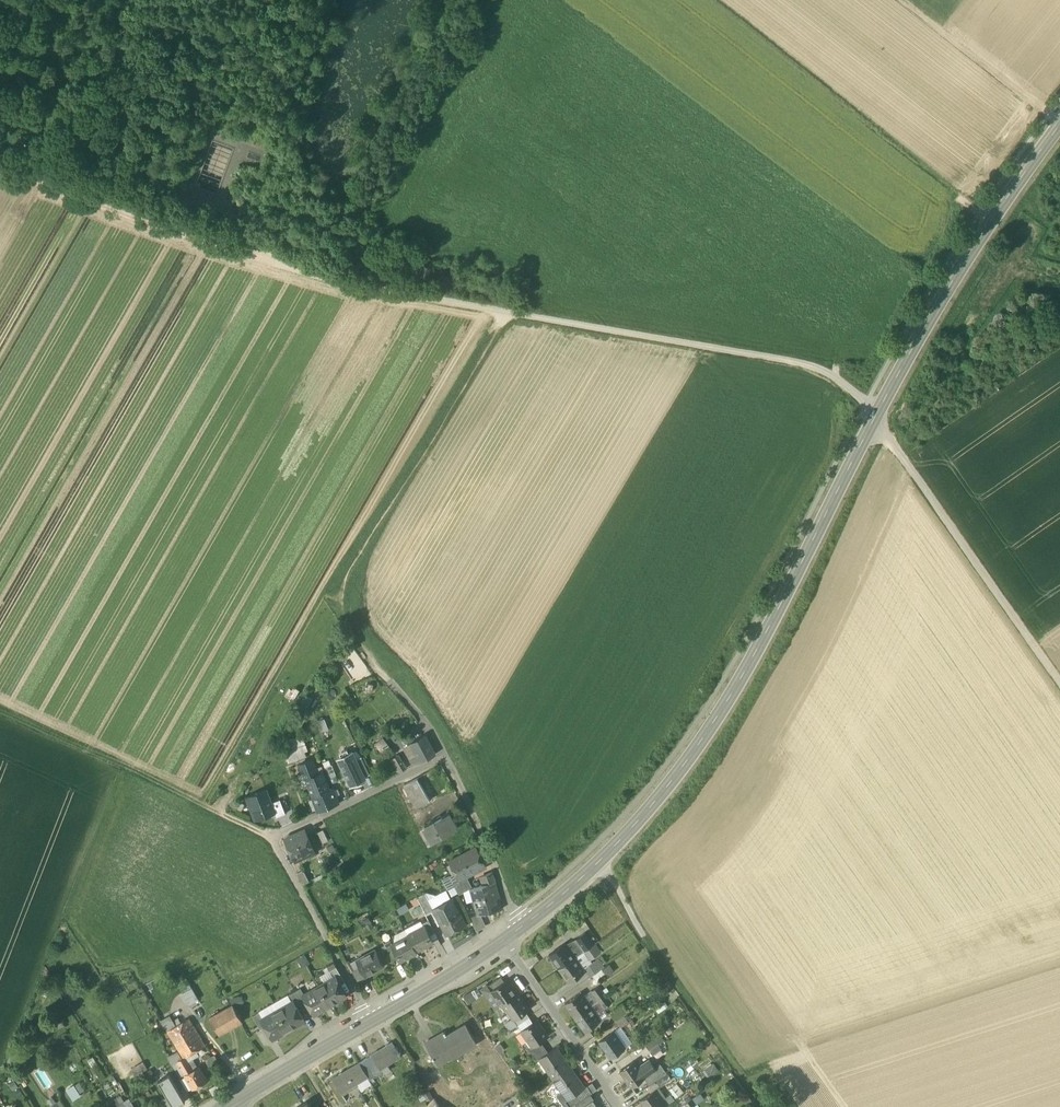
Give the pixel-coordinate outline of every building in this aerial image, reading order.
[(236,152),(217,144),(201,184),(220,192),(236,152)] [(173,190),(186,195),(189,186),(176,181),(173,190)] [(410,760),(413,766),(435,754),(425,736),(411,743),(418,756),(410,760)] [(378,742),(389,757),(394,753),(383,738),(378,742)] [(306,757),(304,752),(302,746),(297,748),(294,739),(284,743),(287,751),(284,752),(288,763),(306,757)] [(341,758),(338,759),(351,785),(357,782),(363,779),(364,779),(364,777),(356,760),(352,752),(349,754),(341,758)] [(392,759),(400,772),(407,768),(398,755),(392,759)] [(362,757),(356,760),(364,777),(370,774),(362,757)] [(303,773),(305,778),(317,774),(312,760),(300,765),(303,773)] [(327,767),(331,776),(335,774),(331,765),(327,767)] [(323,771),(317,774),(305,778),(305,779),(307,784),(312,796),(329,790),(326,782),(327,781),(323,771)] [(404,785),(417,808),(430,801),(417,778),(404,785)] [(333,789),(329,790),(312,796),(312,797),(318,812),(338,804),(333,789)] [(246,798),(255,820),(274,813),(274,812),(271,803),(266,791),(246,798)] [(280,800),(271,803),(274,812),(274,813),(276,818),(285,814),(280,800)] [(425,838),(429,844),(458,828),(454,821),(449,813),(442,817),(425,826),(430,836),(425,838)] [(420,829),(425,838),(430,836),(425,826),(420,829)] [(323,830),(317,832),(323,844),(328,841),(323,830)] [(285,839),(294,861),(307,855),(314,852),(304,831),(285,839)] [(333,844),(327,847),(330,855),(337,851),(333,844)] [(450,861),(459,880),(465,877),(485,867),(476,849),(464,855),(463,854),(450,861)] [(307,855),(309,860),(316,857),(314,852),(307,855)] [(303,871),(297,874),(303,884),(309,881),(303,871)] [(481,877),(484,884),(495,882),(496,881),(492,872),(481,877)] [(455,886),(459,894),(470,888),(465,877),(459,880),(453,883),(455,886)] [(470,888),(478,914),(481,913),(502,908),(495,882),(484,884),(470,888)] [(433,895),(425,892),(433,908),(451,899),(445,888),(433,895)] [(417,896),(426,914),(434,910),(433,908),(425,892),(417,896)] [(434,910),(447,934),(466,924),(459,911),(458,912),(451,899),(433,908),(434,910)] [(469,916),(476,930),(486,924),(481,913),(478,914),(469,916)] [(424,925),(429,935),(435,932),(429,919),(422,923),(424,925)] [(364,924),(367,930),(374,927),(371,921),(364,924)] [(405,928),(408,934),(424,925),(422,923),(420,924),(419,921),(405,928)] [(424,925),(408,934),(408,935),(416,950),(433,942),(429,935),(424,925)] [(584,950),(586,949),(594,943),(585,931),(576,938),(584,950)] [(417,952),(416,950),(408,935),(392,944),(398,956),(400,960),(417,952)] [(576,938),(565,942),(575,957),(583,951),(584,950),(576,938)] [(549,953),(559,968),(575,957),(565,942),(549,953)] [(596,947),(594,943),(586,949),(589,952),(596,947)] [(386,947),(393,959),(398,956),(392,944),(386,947)] [(589,952),(593,959),(601,953),(596,947),(589,952)] [(360,967),(365,977),(365,976),(385,966),(375,949),(356,960),(360,967)] [(583,968),(584,967),(591,962),(583,951),(575,957),(583,968)] [(583,968),(575,957),(559,968),(569,982),(585,971),(583,968)] [(597,958),(591,962),(584,967),(590,976),(593,974),(602,968),(603,967),(597,958)] [(348,964),(352,971),(360,967),(356,960),(348,964)] [(603,967),(602,968),(606,973),(607,975),(615,970),(609,962),(603,967)] [(334,977),(338,984),(344,981),(336,967),(330,971),(333,977),(334,977)] [(352,971),(359,983),(367,979),(365,976),(365,977),(360,967),(352,971)] [(597,980),(606,973),(602,968),(593,974),(597,980)] [(325,982),(319,986),(330,1005),(331,1004),(330,1003),(335,1000),(336,1001),(345,996),(338,984),(334,977),(333,977),(330,971),(321,976),(325,982)] [(485,987),(489,993),(491,991),(505,981),(501,976),(485,987)] [(491,991),(497,999),(499,998),(502,1002),(500,1004),(501,1004),(503,1003),(517,993),(507,980),(505,981),(491,991)] [(184,992),(191,988),(188,982),(180,986),(184,992)] [(329,1005),(330,1005),(319,986),(304,995),(308,1001),(315,1014),(324,1008),(323,1007),(328,1004),(329,1005)] [(496,1008),(501,1004),(500,1004),(502,1002),(499,998),(497,999),(491,991),(489,993),(485,987),(485,986),(482,988),(495,1008),(496,1008)] [(592,991),(598,1000),(606,995),(599,986),(592,991)] [(479,987),(463,994),(467,1003),(483,995),(479,987)] [(187,1007),(198,1000),(191,988),(184,992),(180,994),(187,1007)] [(300,988),(295,991),(302,1005),(308,1001),(304,995),(300,988)] [(591,989),(583,995),(590,1005),(598,1000),(592,991),(591,989)] [(296,1008),(302,1005),(295,991),(288,995),(292,1002),(293,1001),(296,1008)] [(565,1003),(575,1017),(591,1006),(590,1005),(583,995),(581,991),(565,1003)] [(517,993),(503,1003),(514,1018),(526,1010),(530,1008),(519,992),(517,993)] [(287,994),(273,1003),(277,1010),(292,1002),(288,995),(287,994)] [(598,1000),(604,1008),(611,1003),(606,995),(598,1000)] [(598,1000),(590,1005),(591,1006),(600,1019),(608,1014),(604,1008),(598,1000)] [(292,1002),(277,1010),(289,1029),(304,1020),(296,1008),(293,1001),(292,1002)] [(259,1011),(259,1012),(263,1019),(277,1010),(273,1003),(259,1011)] [(516,1021),(514,1018),(503,1003),(501,1004),(496,1008),(509,1026),(516,1021)] [(210,1018),(219,1035),(242,1021),(233,1005),(210,1018)] [(600,1019),(591,1006),(575,1017),(585,1031),(601,1020),(600,1019)] [(612,1013),(617,1020),(627,1013),(622,1006),(612,1013)] [(174,1027),(168,1014),(167,1012),(165,1009),(158,1012),(167,1031),(174,1027)] [(273,1038),(289,1029),(277,1010),(263,1019),(262,1019),(266,1026),(273,1038)] [(516,1021),(518,1024),(530,1016),(526,1010),(514,1018),(516,1021)] [(252,1016),(260,1029),(266,1026),(262,1019),(263,1019),(259,1012),(252,1016)] [(617,1020),(621,1026),(631,1019),(627,1013),(617,1020)] [(167,1031),(175,1044),(196,1031),(188,1018),(174,1027),(167,1031)] [(62,1019),(43,1026),(46,1033),(64,1025),(62,1019)] [(532,1044),(533,1045),(541,1039),(547,1035),(537,1020),(522,1030),(532,1044)] [(434,1059),(437,1064),(460,1051),(461,1052),(476,1043),(465,1024),(448,1034),(446,1031),(427,1042),(434,1053),(432,1055),(432,1056),(432,1057),(433,1059),(434,1059)] [(599,1040),(611,1057),(625,1047),(613,1030),(599,1040)] [(205,1046),(196,1031),(175,1044),(181,1054),(184,1058),(184,1059),(185,1058),(195,1052),(205,1046)] [(658,1033),(644,1043),(649,1049),(658,1042),(663,1039),(658,1033)] [(634,1050),(644,1043),(640,1037),(630,1044),(634,1050)] [(528,1047),(533,1053),(545,1045),(541,1039),(533,1045),(532,1044),(528,1047)] [(658,1042),(649,1049),(653,1054),(662,1048),(658,1042)] [(366,1074),(369,1080),(374,1077),(375,1078),(389,1069),(387,1065),(400,1056),(392,1043),(364,1060),(371,1071),(366,1074)] [(549,1051),(545,1045),(533,1053),(537,1059),(540,1057),(549,1051)] [(540,1057),(554,1078),(569,1067),(565,1061),(566,1061),(556,1046),(549,1051),(540,1057)] [(11,1052),(7,1062),(15,1064),(18,1055),(11,1052)] [(185,1058),(187,1062),(192,1059),(198,1056),(195,1052),(185,1058)] [(178,1062),(177,1062),(184,1058),(181,1054),(180,1055),(178,1053),(168,1059),(172,1065),(173,1065),(178,1062)] [(185,1075),(192,1071),(187,1062),(185,1058),(184,1059),(184,1058),(177,1062),(178,1062),(185,1075)] [(197,1068),(192,1059),(187,1062),(192,1071),(197,1068)] [(649,1059),(638,1067),(645,1076),(655,1068),(654,1067),(649,1059)] [(359,1063),(366,1074),(371,1071),(364,1060),(359,1063)] [(645,1077),(645,1076),(638,1067),(634,1060),(620,1070),(632,1086),(644,1077),(645,1077)] [(178,1062),(173,1065),(180,1078),(185,1075),(178,1062)] [(703,1069),(709,1077),(719,1070),(714,1062),(703,1069)] [(353,1067),(360,1079),(366,1075),(366,1074),(359,1063),(353,1067)] [(649,1084),(656,1079),(666,1071),(660,1063),(654,1067),(655,1068),(645,1076),(645,1077),(644,1077),(649,1084)] [(206,1081),(199,1067),(197,1068),(192,1071),(185,1075),(192,1089),(206,1081)] [(332,1079),(340,1091),(360,1079),(353,1067),(332,1079)] [(573,1073),(569,1067),(554,1078),(568,1098),(569,1099),(577,1093),(584,1088),(574,1072),(573,1073)] [(11,1073),(18,1084),(24,1079),(18,1069),(11,1073)] [(666,1071),(656,1079),(660,1084),(661,1086),(671,1079),(666,1071)] [(157,1082),(167,1098),(172,1106),(177,1106),(185,1103),(169,1075),(157,1082)] [(656,1079),(649,1084),(646,1086),(650,1092),(654,1089),(659,1086),(660,1084),(656,1079)] [(9,1083),(13,1090),(18,1087),(14,1080),(9,1083)] [(584,1088),(577,1093),(581,1099),(589,1094),(597,1089),(592,1082),(584,1088)] [(659,1086),(654,1089),(662,1099),(666,1096),(659,1086)] [(646,1106),(664,1106),(666,1105),(662,1099),(654,1089),(650,1092),(640,1099),(646,1106)] [(699,1092),(691,1098),(695,1103),(703,1097),(699,1092)] [(579,1101),(581,1099),(577,1093),(569,1099),(568,1098),(565,1100),(570,1106),(579,1101)] [(666,1096),(662,1099),(666,1105),(675,1099),(670,1093),(666,1096)] [(593,1100),(589,1094),(581,1099),(579,1101),(582,1106),(593,1100)] [(47,1100),(51,1106),(56,1102),(52,1097),(47,1100)] [(109,1105),(111,1106),(116,1106),(124,1102),(121,1098),(109,1105)] [(164,1106),(172,1106),(167,1098),(161,1101),(164,1106)] [(689,1106),(690,1106),(695,1103),(691,1098),(685,1102),(689,1106)] [(129,1099),(124,1102),(116,1106),(134,1106),(129,1099)]
